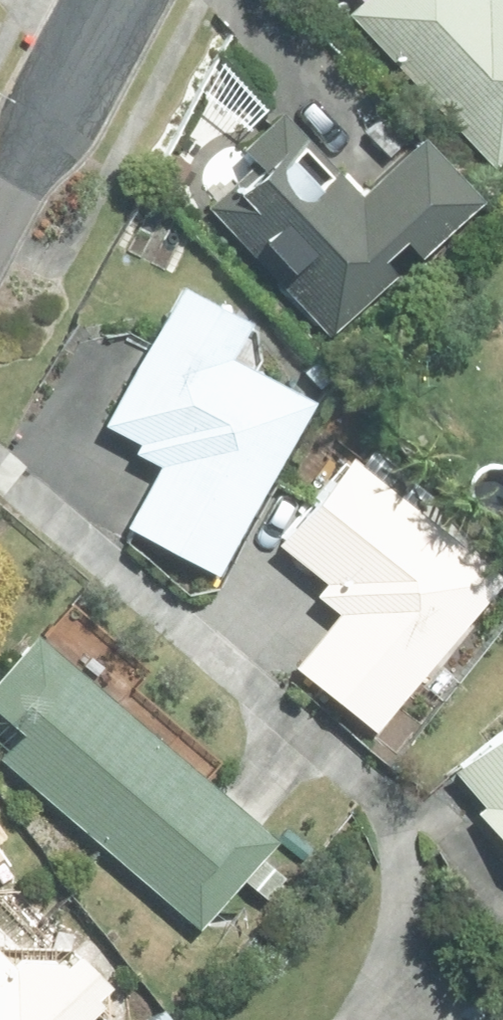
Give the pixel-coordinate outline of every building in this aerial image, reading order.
[(491,175),(502,164),(502,0),(497,0),(487,11),(477,0),(376,0),(349,26),(491,175)] [(477,213),(420,155),(360,211),(278,124),(237,163),(250,177),(206,217),(251,264),(259,255),(291,290),(282,297),(329,347),(391,289),(378,275),(401,252),(418,270),(477,213)] [(102,437),(137,457),(133,465),(159,478),(123,540),(214,592),(311,419),(225,370),(242,339),(177,303),(102,437)] [(330,388),(312,371),(301,382),(320,399),(330,388)] [(316,458),(300,477),(318,492),(334,474),(316,458)] [(323,595),(314,607),(335,625),(290,681),(371,749),(497,597),(347,471),(276,556),(323,595)] [(19,747),(1,767),(197,938),(270,853),(35,649),(0,689),(0,730),(19,747)] [(452,787),(482,822),(473,829),(502,864),(502,745),(452,787)] [(261,869),(244,890),(265,908),(282,888),(261,869)] [(89,1019),(104,1006),(72,974),(61,984),(56,980),(12,970),(5,977),(0,972),(0,1019),(90,1019),(89,1019)] [(144,999),(130,1011),(138,1019),(157,1019),(161,1017),(144,999)]
